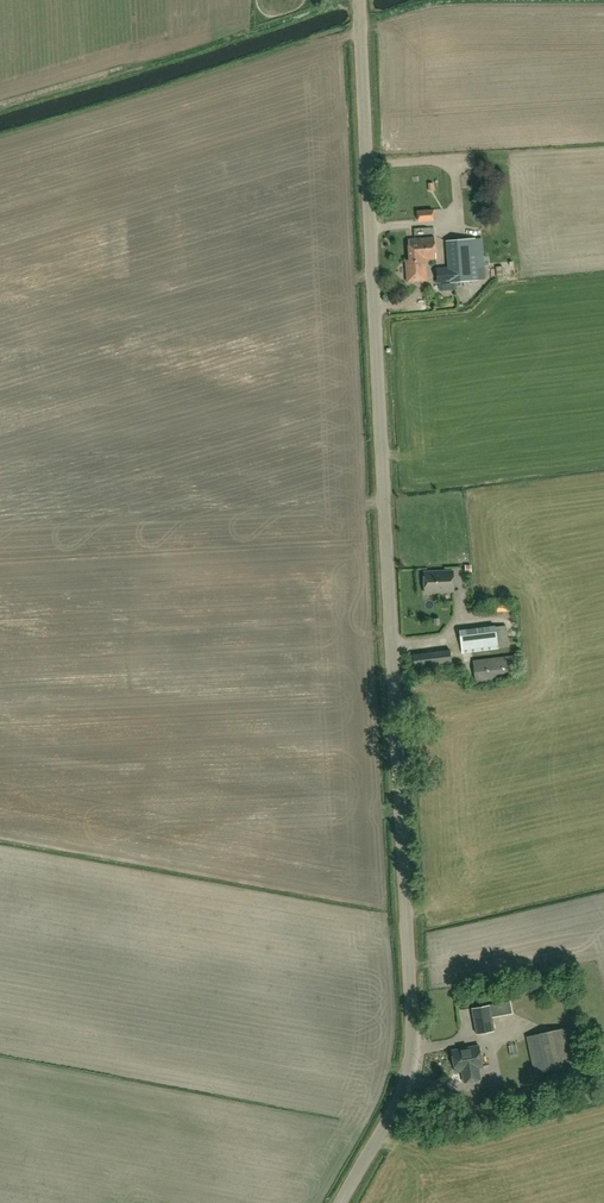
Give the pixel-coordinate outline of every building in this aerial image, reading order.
[(449,208),(438,209),(438,222),(450,221),(449,208)] [(418,221),(434,220),(433,210),(417,211),(418,221)] [(409,239),(410,260),(424,259),(436,258),(435,237),(409,239)] [(456,290),(455,282),(478,280),(477,268),(485,267),(483,238),(446,241),(449,268),(437,269),(438,283),(439,283),(440,291),(456,290)] [(426,280),(424,259),(410,260),(406,260),(408,281),(426,280)] [(426,592),(453,591),(452,571),(425,572),(426,592)] [(470,595),(465,575),(457,578),(461,597),(470,595)] [(462,653),(509,646),(506,624),(460,628),(462,653)] [(416,672),(452,667),(449,649),(413,655),(416,672)] [(476,682),(518,677),(515,653),(474,658),(476,682)] [(477,1034),(494,1031),(492,1017),(513,1013),(510,1001),(472,1008),(477,1034)] [(534,1073),(579,1063),(571,1026),(526,1036),(534,1073)] [(483,1067),(479,1045),(452,1050),(455,1067),(455,1066),(457,1066),(458,1071),(456,1071),(456,1070),(455,1070),(456,1072),(462,1071),(464,1082),(481,1079),(478,1068),(483,1067)]
